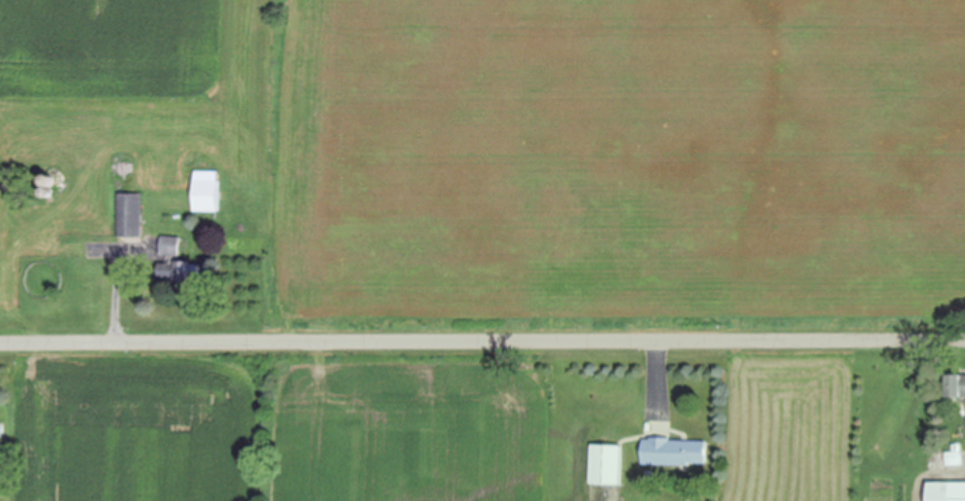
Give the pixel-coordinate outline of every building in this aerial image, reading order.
[(52,171),(53,171),(55,172),(56,172),(56,173),(57,174),(58,175),(58,177),(58,178),(57,179),(57,180),(56,181),(55,182),(54,182),(53,183),(51,183),(50,182),(49,182),(48,181),(47,180),(46,179),(46,178),(46,177),(46,176),(46,175),(47,173),(48,172),(49,172),(50,171),(51,171),(52,171)] [(197,206),(197,175),(221,175),(220,206),(197,206)] [(50,185),(51,185),(52,185),(53,186),(54,186),(55,187),(55,188),(55,189),(55,190),(55,191),(55,192),(54,193),(53,194),(52,195),(51,195),(49,195),(48,194),(47,193),(46,192),(46,191),(45,190),(45,189),(46,188),(46,187),(47,186),(48,185),(49,185),(50,185)] [(143,189),(143,233),(119,233),(120,189),(143,189)] [(162,251),(164,231),(182,233),(180,254),(194,255),(194,258),(206,259),(205,273),(193,272),(193,275),(179,274),(179,276),(161,275),(162,258),(170,259),(170,251),(162,251)] [(963,372),(964,372),(964,400),(962,400),(962,394),(961,394),(961,392),(948,392),(948,369),(963,369),(963,372)] [(690,462),(644,461),(645,436),(652,436),(652,435),(671,435),(671,437),(708,438),(707,460),(690,460),(690,462)] [(592,479),(594,441),(623,442),(622,480),(592,479)] [(963,462),(948,462),(947,449),(955,449),(954,442),(962,441),(963,462)] [(930,478),(964,478),(964,500),(930,500),(930,478)]
